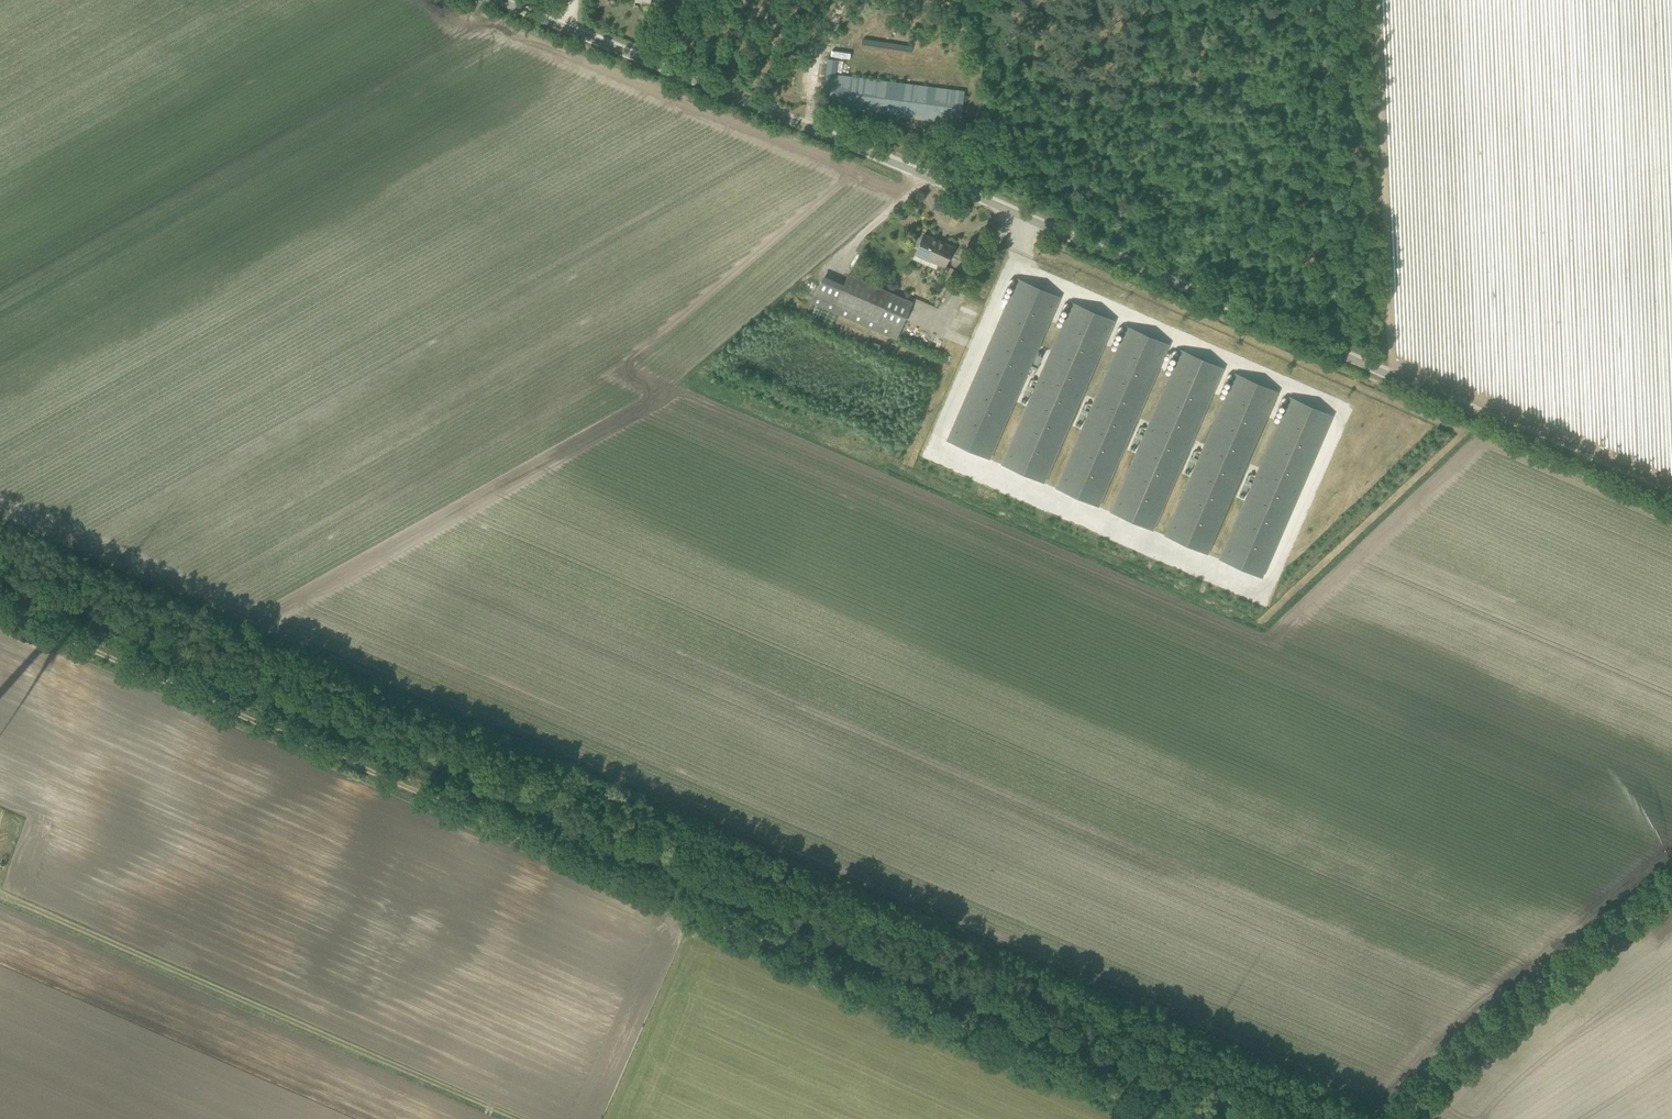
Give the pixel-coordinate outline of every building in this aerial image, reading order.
[(826,74),(822,106),(961,123),(965,91),(835,75),(837,60),(828,59),(826,74)] [(945,266),(948,259),(953,247),(924,234),(913,258),(936,268),(939,263),(945,266)] [(913,303),(906,299),(848,275),(836,304),(843,307),(839,315),(897,340),(913,303)] [(948,441),(990,459),(1060,296),(1018,278),(948,441)] [(1001,464),(1044,483),(1115,320),(1072,301),(1001,464)] [(1126,325),(1056,488),(1099,507),(1170,344),(1126,325)] [(1181,349),(1111,512),(1154,530),(1224,368),(1181,349)] [(1236,373),(1165,535),(1208,554),(1279,391),(1236,373)] [(1334,415),(1291,396),(1220,559),(1263,578),(1334,415)]
